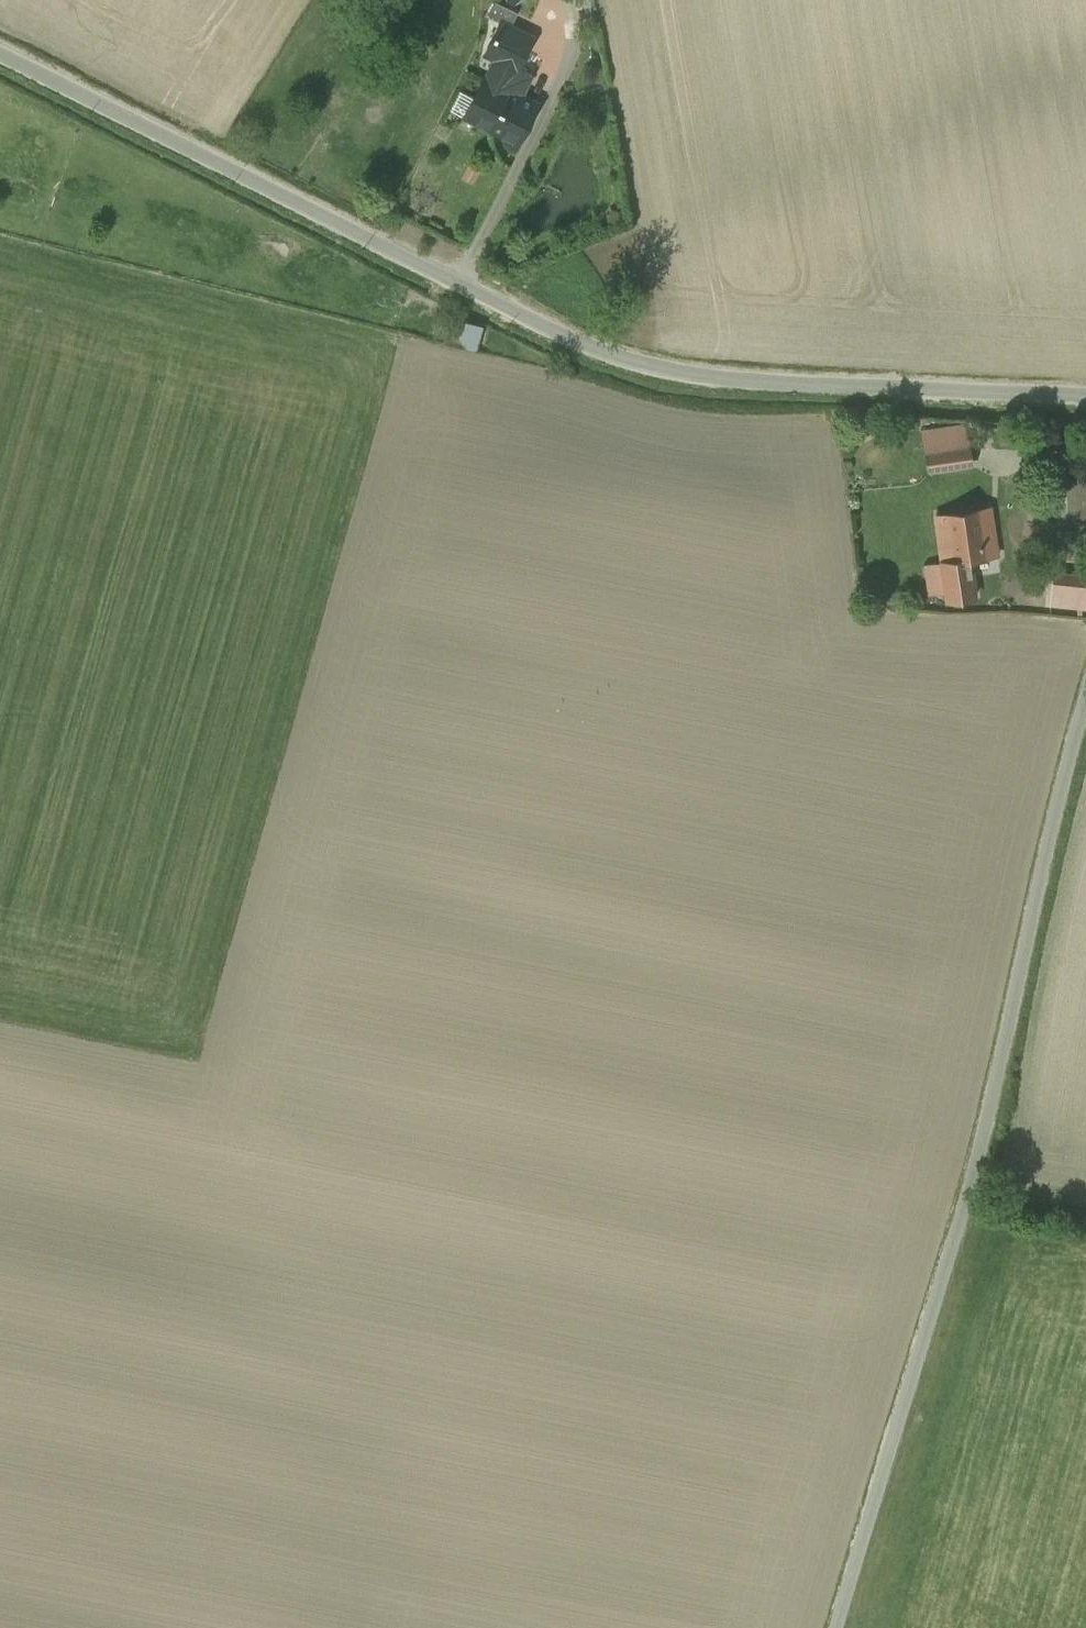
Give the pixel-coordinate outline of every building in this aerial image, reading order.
[(496,58),(518,68),(519,67),(534,36),(502,20),(486,52),(496,58)] [(486,77),(508,88),(518,68),(496,58),(486,77)] [(508,88),(523,96),(534,74),(519,67),(518,68),(508,88)] [(486,77),(484,76),(466,114),(519,140),(538,103),(523,96),(508,88),(486,77)] [(452,319),(446,344),(478,351),(483,325),(452,319)] [(970,447),(925,451),(927,473),(972,469),(970,447)] [(985,509),(934,517),(939,555),(929,556),(936,605),(969,601),(964,561),(991,557),(985,509)]
